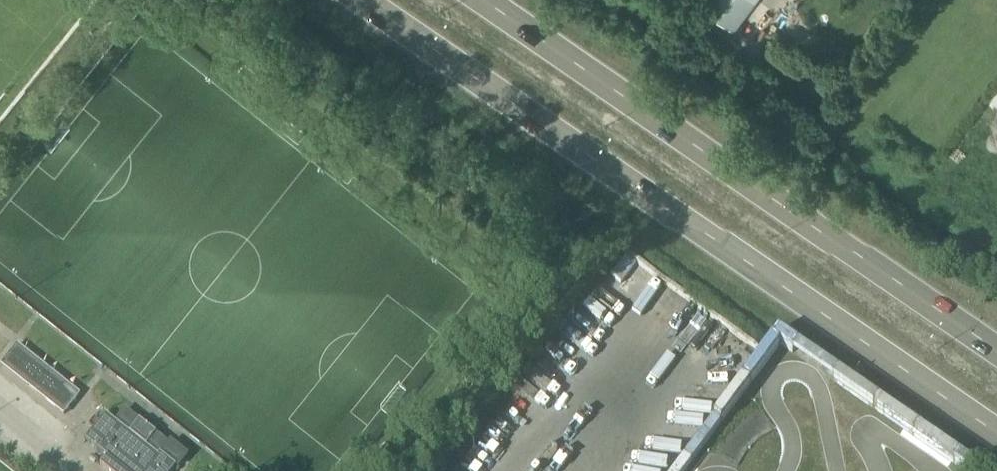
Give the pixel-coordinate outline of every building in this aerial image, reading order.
[(735,16),(748,0),(714,0),(735,16)] [(729,67),(744,79),(759,61),(743,49),(729,67)] [(0,366),(63,416),(79,396),(16,346),(0,366)] [(96,424),(83,440),(106,458),(99,466),(106,470),(173,470),(176,468),(160,455),(158,458),(104,415),(96,424)]
